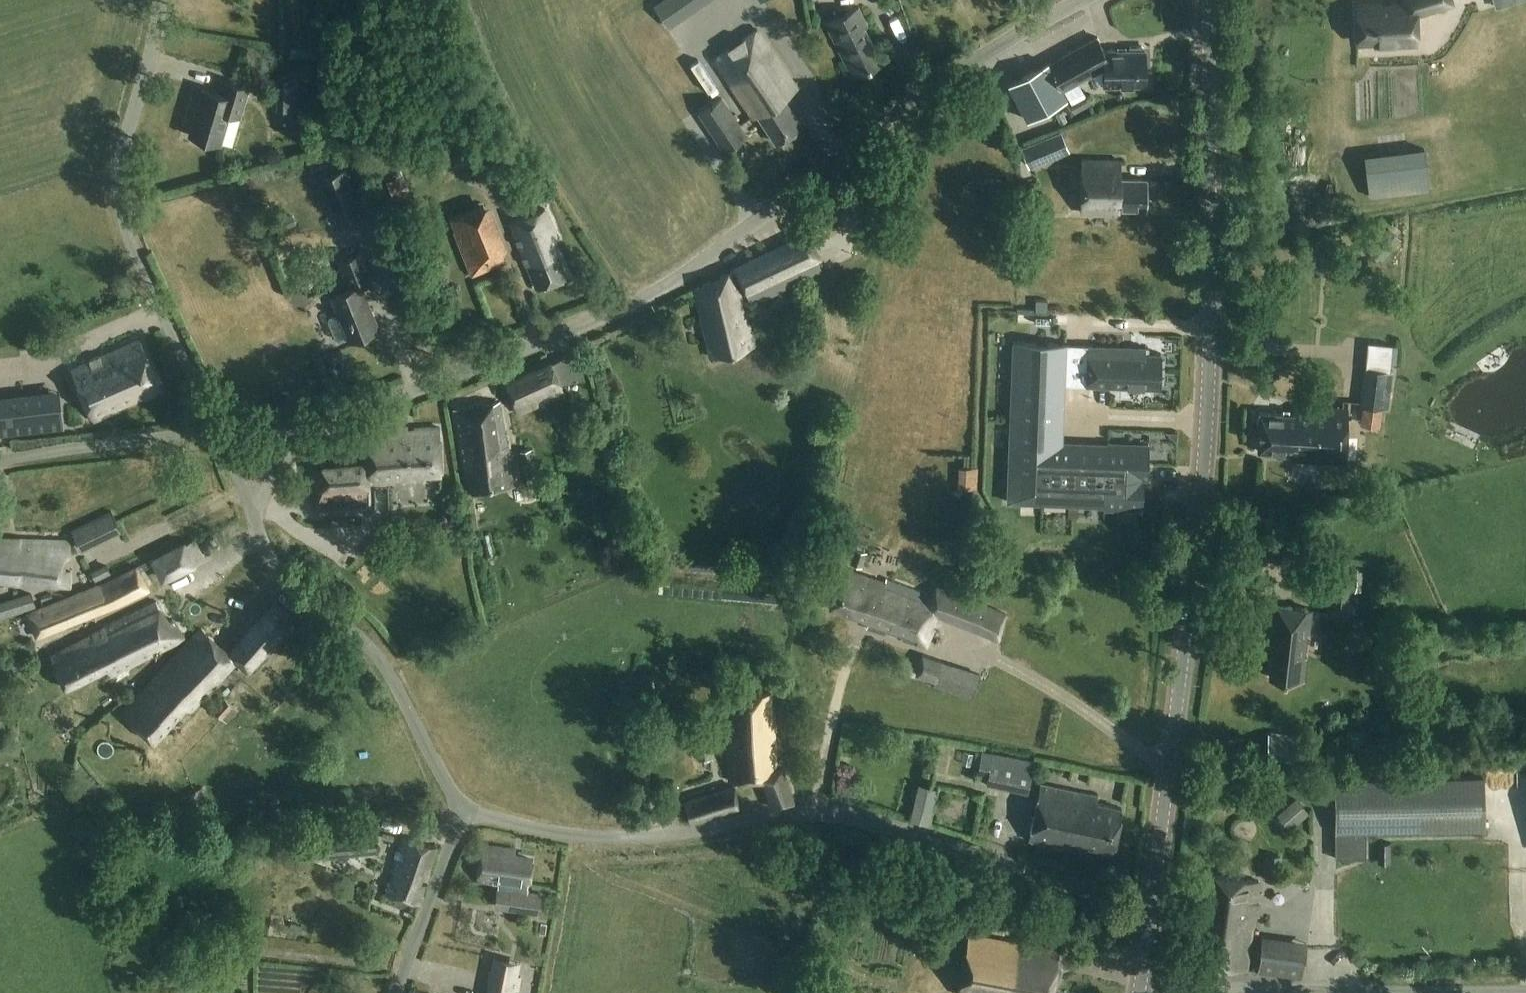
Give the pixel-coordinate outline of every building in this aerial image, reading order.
[(712,0),(663,0),(655,6),(670,29),(712,0)] [(1401,2),(1401,4),(1392,4),(1391,4),(1391,7),(1378,8),(1378,5),(1355,6),(1356,26),(1357,44),(1374,43),(1375,47),(1416,46),(1416,38),(1415,16),(1415,15),(1449,6),(1448,0),(1400,0),(1401,2)] [(855,76),(882,63),(865,27),(870,25),(862,7),(829,23),(855,76)] [(803,125),(785,98),(798,89),(757,29),(716,58),(728,75),(756,117),(760,115),(778,142),(803,125)] [(1103,50),(1096,37),(1007,84),(1026,121),(1054,107),(1068,99),(1063,88),(1090,74),(1103,68),(1103,85),(1145,84),(1145,65),(1148,65),(1149,53),(1142,46),(1132,46),(1132,50),(1103,50)] [(307,111),(308,80),(277,79),(277,110),(307,111)] [(242,117),(250,89),(224,81),(220,94),(206,90),(192,137),(222,146),(232,114),(242,117)] [(748,135),(722,98),(699,113),(725,151),(748,135)] [(1031,167),(1070,151),(1062,131),(1022,148),(1031,167)] [(1368,200),(1428,192),(1423,148),(1363,155),(1368,200)] [(1119,213),(1145,212),(1146,179),(1121,179),(1121,160),(1084,159),(1083,212),(1119,213)] [(360,209),(343,166),(319,176),(336,219),(360,209)] [(474,276),(507,262),(503,251),(507,250),(488,203),(450,219),(474,276)] [(539,287),(568,275),(554,240),(560,238),(548,208),(513,222),(539,287)] [(286,228),(281,218),(268,224),(272,234),(286,228)] [(1388,229),(1378,240),(1389,250),(1400,239),(1388,229)] [(753,305),(823,272),(806,235),(735,268),(753,305)] [(351,341),(380,329),(363,285),(372,282),(361,254),(341,262),(351,289),(333,296),(340,313),(332,317),(330,320),(337,338),(341,340),(349,337),(351,341)] [(714,356),(754,345),(735,270),(697,289),(714,356)] [(1049,322),(1049,312),(1018,311),(1018,321),(1049,322)] [(96,419),(158,392),(156,388),(162,385),(141,337),(73,367),(96,419)] [(1062,446),(1063,440),(1063,438),(1063,426),(1065,384),(1116,386),(1157,388),(1160,388),(1161,354),(1146,354),(1146,348),(1112,347),(1103,346),(1089,346),(1089,350),(1068,350),(1068,345),(1016,344),(1013,442),(1009,502),(1106,506),(1106,509),(1142,510),(1144,477),(1148,477),(1149,444),(1139,444),(1120,443),(1114,443),(1108,442),(1108,447),(1062,446)] [(551,361),(504,382),(519,416),(567,395),(551,361)] [(1365,368),(1361,405),(1388,409),(1393,372),(1365,368)] [(21,394),(22,399),(23,408),(0,411),(0,427),(25,424),(50,421),(48,405),(47,395),(47,391),(21,394)] [(469,492),(513,484),(499,403),(455,411),(469,492)] [(1344,462),(1347,407),(1299,404),(1293,415),(1259,413),(1257,451),(1288,453),(1288,459),(1344,462)] [(88,409),(76,412),(81,430),(93,426),(88,409)] [(409,431),(409,428),(367,430),(367,463),(315,466),(317,510),(370,506),(369,480),(416,479),(416,477),(442,476),(440,429),(409,431)] [(523,463),(534,461),(531,449),(521,451),(523,463)] [(100,539),(91,521),(72,530),(80,548),(100,539)] [(71,539),(65,539),(13,537),(13,540),(0,539),(0,581),(3,582),(3,579),(13,580),(13,584),(70,586),(71,569),(60,569),(60,556),(71,557),(71,539)] [(163,583),(198,565),(185,540),(150,558),(163,583)] [(849,561),(861,566),(866,552),(854,547),(849,561)] [(1356,592),(1358,568),(1322,564),(1319,587),(1330,588),(1327,612),(1351,615),(1353,591),(1356,592)] [(106,565),(92,572),(97,581),(111,574),(106,565)] [(37,638),(110,610),(150,590),(137,566),(96,587),(27,613),(37,638)] [(930,612),(999,637),(1008,613),(973,600),(958,594),(943,588),(934,585),(931,593),(902,583),(886,576),(886,577),(882,575),(881,579),(881,580),(844,567),(830,605),(868,619),(866,625),(867,625),(878,629),(881,623),(904,631),(901,638),(924,646),(927,647),(930,639),(933,631),(924,627),(925,625),(930,612)] [(106,625),(51,654),(65,685),(113,664),(117,672),(152,654),(150,650),(167,642),(169,646),(185,638),(172,618),(169,620),(157,601),(106,625)] [(1307,633),(1310,608),(1270,603),(1266,645),(1272,645),(1268,675),(1302,679),(1305,654),(1303,654),(1305,633),(1307,633)] [(229,651),(238,659),(247,668),(285,627),(291,621),(277,608),(273,604),(229,651)] [(191,709),(238,659),(229,651),(228,652),(203,628),(125,711),(155,740),(187,706),(191,709)] [(922,655),(915,676),(935,682),(942,662),(922,655)] [(772,721),(770,694),(731,696),(732,721),(727,721),(730,781),(765,782),(774,807),(794,801),(782,766),(777,768),(774,721),(772,721)] [(228,722),(239,711),(225,698),(214,710),(228,722)] [(1300,762),(1303,737),(1269,733),(1267,759),(1300,762)] [(698,760),(712,760),(712,738),(697,739),(698,760)] [(1029,793),(1036,761),(982,751),(978,771),(989,773),(987,784),(1029,793)] [(1485,777),(1421,778),(1335,780),(1336,832),(1337,858),(1367,858),(1367,843),(1367,832),(1486,830),(1485,777)] [(1113,851),(1121,809),(1097,804),(1099,796),(1040,784),(1029,839),(1076,848),(1077,844),(1113,851)] [(691,824),(740,808),(733,785),(684,800),(691,824)] [(188,810),(209,800),(203,788),(182,798),(188,810)] [(1277,814),(1291,829),(1309,813),(1296,798),(1277,814)] [(327,857),(379,852),(377,827),(324,833),(327,857)] [(428,875),(438,847),(404,836),(392,870),(395,871),(387,894),(418,904),(424,886),(419,883),(423,873),(428,875)] [(531,859),(514,857),(515,850),(503,849),(482,846),(477,878),(477,882),(498,885),(498,887),(512,889),(509,911),(539,915),(543,893),(527,891),(528,885),(531,859)] [(1278,881),(1281,856),(1269,855),(1266,880),(1278,881)] [(1191,960),(1247,967),(1258,881),(1209,875),(1208,893),(1205,901),(1198,908),(1191,960)] [(1060,951),(969,935),(959,992),(1053,992),(1060,951)] [(1258,969),(1303,974),(1306,946),(1262,940),(1261,944),(1258,969)] [(488,992),(516,992),(517,989),(520,990),(522,977),(492,971),(488,992)]
